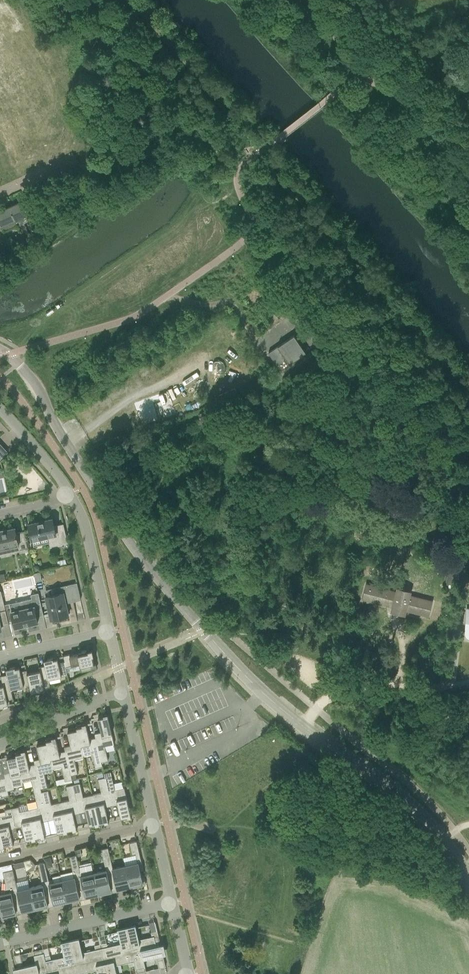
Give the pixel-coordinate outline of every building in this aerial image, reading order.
[(0,15),(0,28),(19,20),(14,9),(0,15)] [(24,200),(9,206),(15,220),(18,225),(18,226),(24,223),(24,222),(31,219),(28,214),(30,213),(24,200)] [(0,210),(0,224),(1,226),(3,231),(18,225),(15,220),(9,206),(0,210)] [(24,223),(18,226),(21,233),(24,239),(30,236),(27,230),(24,223)] [(21,233),(15,235),(18,241),(24,239),(21,233)] [(268,353),(280,370),(306,352),(294,335),(268,353)] [(228,344),(214,351),(217,357),(210,360),(213,365),(233,354),(228,344)] [(144,424),(179,413),(172,389),(137,399),(144,424)] [(48,536),(50,546),(60,544),(68,543),(63,524),(54,526),(52,519),(43,521),(43,519),(37,521),(37,522),(28,524),(32,539),(48,536)] [(20,551),(20,549),(28,548),(24,531),(16,533),(15,528),(15,527),(14,527),(6,529),(6,528),(1,530),(0,530),(0,549),(9,547),(11,553),(20,551)] [(51,619),(68,615),(65,603),(81,599),(77,583),(56,587),(58,593),(45,596),(51,619)] [(431,602),(408,596),(409,592),(397,589),(396,593),(366,585),(363,598),(393,606),(392,608),(397,609),(404,611),(405,609),(428,615),(431,602)] [(1,629),(1,626),(8,624),(2,595),(1,590),(0,591),(0,629),(1,629)] [(13,621),(15,628),(23,626),(25,626),(25,625),(28,625),(29,625),(29,624),(38,622),(36,617),(43,615),(38,593),(30,594),(31,598),(21,601),(22,608),(11,611),(13,621)] [(9,604),(4,605),(8,622),(13,621),(11,611),(9,604)] [(62,656),(63,657),(64,661),(65,667),(77,664),(80,666),(81,671),(90,669),(90,670),(97,669),(95,662),(94,663),(92,655),(94,655),(92,649),(77,652),(77,654),(69,656),(69,654),(62,656)] [(67,675),(65,667),(64,661),(58,663),(57,659),(53,660),(52,658),(43,660),(45,666),(48,679),(67,675)] [(27,674),(31,690),(30,690),(31,691),(34,691),(34,692),(40,691),(40,689),(49,687),(50,688),(51,688),(50,687),(48,679),(45,666),(38,667),(39,671),(27,674)] [(6,670),(7,674),(11,691),(23,689),(24,692),(30,690),(31,690),(27,674),(26,670),(20,671),(19,667),(15,668),(14,667),(8,668),(9,670),(6,670)] [(0,684),(0,707),(3,707),(3,705),(8,704),(7,700),(13,699),(11,691),(7,674),(0,676),(2,683),(0,684)] [(95,733),(102,766),(101,762),(108,760),(105,746),(114,744),(107,714),(98,716),(98,718),(101,732),(95,733)] [(76,726),(83,758),(84,758),(83,756),(92,754),(95,768),(102,766),(95,733),(94,734),(95,738),(89,739),(86,723),(76,726)] [(64,747),(72,779),(71,775),(78,774),(74,760),(83,758),(76,726),(75,726),(76,728),(67,730),(68,731),(67,731),(70,745),(64,747)] [(46,739),(53,769),(61,767),(65,781),(72,779),(64,747),(65,751),(59,752),(55,737),(46,739)] [(35,764),(41,789),(47,787),(44,773),(53,771),(53,769),(46,739),(45,739),(46,741),(37,743),(37,745),(40,759),(33,760),(34,764),(35,764)] [(31,780),(34,794),(41,792),(41,789),(35,764),(34,764),(29,765),(25,750),(15,752),(23,784),(23,782),(31,780)] [(14,786),(23,784),(15,752),(15,754),(7,756),(7,758),(6,758),(10,772),(3,773),(4,777),(7,791),(8,791),(14,789),(14,786)] [(110,771),(104,773),(105,777),(111,805),(117,804),(121,818),(121,820),(131,817),(124,787),(115,789),(111,776),(110,771)] [(8,791),(7,791),(4,777),(0,778),(0,794),(1,794),(1,796),(9,795),(8,791)] [(101,793),(92,795),(99,825),(109,822),(105,807),(111,805),(105,777),(103,777),(98,779),(101,793)] [(74,784),(73,785),(79,813),(86,811),(89,825),(90,827),(99,825),(92,795),(83,797),(80,783),(79,783),(74,784)] [(69,800),(60,802),(67,832),(77,830),(73,814),(79,813),(73,785),(66,786),(69,800)] [(48,790),(41,792),(48,820),(54,819),(57,832),(58,832),(58,834),(67,832),(60,802),(51,804),(48,790)] [(37,807),(28,809),(35,839),(45,837),(41,822),(48,820),(41,792),(34,794),(37,807)] [(18,806),(11,808),(16,828),(22,826),(25,840),(26,840),(26,842),(35,839),(28,809),(19,811),(18,806)] [(0,816),(0,831),(4,847),(13,845),(10,829),(16,828),(11,808),(4,810),(6,815),(0,816)] [(137,863),(125,865),(130,887),(136,885),(136,887),(146,885),(143,875),(141,875),(140,871),(143,870),(136,841),(129,842),(132,854),(135,853),(137,863)] [(106,870),(93,873),(98,894),(104,892),(105,894),(111,893),(110,891),(111,891),(105,868),(112,866),(108,847),(101,849),(106,870)] [(74,877),(61,880),(66,901),(73,900),(73,901),(79,900),(78,898),(79,898),(74,875),(80,873),(77,857),(76,855),(69,856),(74,877)] [(50,857),(44,859),(44,862),(44,863),(46,868),(52,866),(50,857)] [(30,860),(24,861),(24,862),(26,871),(34,869),(35,864),(30,860)] [(42,885),(30,887),(35,908),(41,907),(41,909),(47,907),(47,906),(42,882),(49,881),(49,880),(46,868),(44,863),(44,862),(37,864),(42,885)] [(113,868),(112,866),(105,868),(111,891),(110,887),(116,886),(117,890),(124,888),(124,890),(130,888),(129,887),(130,887),(125,865),(113,868)] [(17,888),(13,869),(2,872),(3,873),(5,883),(4,893),(0,894),(0,906),(2,916),(9,914),(9,916),(15,915),(15,913),(10,890),(17,888)] [(93,870),(80,873),(74,875),(79,898),(78,894),(84,893),(85,897),(92,895),(92,897),(98,896),(98,894),(93,873),(93,870)] [(53,879),(49,880),(49,881),(42,882),(47,906),(48,905),(47,902),(52,900),(53,904),(60,903),(60,904),(66,903),(66,901),(61,880),(60,875),(52,877),(53,879)] [(17,890),(17,888),(10,890),(15,913),(16,913),(15,909),(21,908),(22,911),(28,910),(29,912),(35,910),(34,909),(35,908),(30,887),(17,890)] [(160,945),(160,944),(157,931),(151,932),(152,937),(138,940),(136,928),(135,927),(136,927),(135,924),(126,927),(127,929),(132,951),(160,945)] [(118,932),(121,944),(107,947),(106,943),(101,944),(100,944),(103,958),(132,951),(127,929),(126,927),(117,929),(118,931),(118,932)] [(100,944),(94,945),(95,950),(82,953),(79,941),(79,940),(79,937),(70,940),(70,942),(75,964),(103,958),(100,944)] [(61,944),(61,945),(64,957),(51,960),(50,956),(44,957),(42,949),(47,971),(75,964),(70,942),(70,940),(60,942),(61,944)] [(160,945),(132,951),(135,965),(137,973),(146,971),(143,959),(156,956),(159,968),(165,966),(163,954),(165,954),(163,944),(160,945)] [(13,968),(13,969),(15,973),(33,973),(47,971),(44,957),(42,949),(33,951),(36,963),(23,966),(20,954),(13,955),(16,968),(13,968)] [(114,965),(128,962),(129,966),(135,965),(132,951),(103,958),(107,973),(117,973),(114,965)] [(103,958),(75,964),(77,973),(84,973),(83,972),(97,969),(98,973),(107,973),(103,958)] [(75,964),(47,971),(48,973),(77,973),(75,964)]
